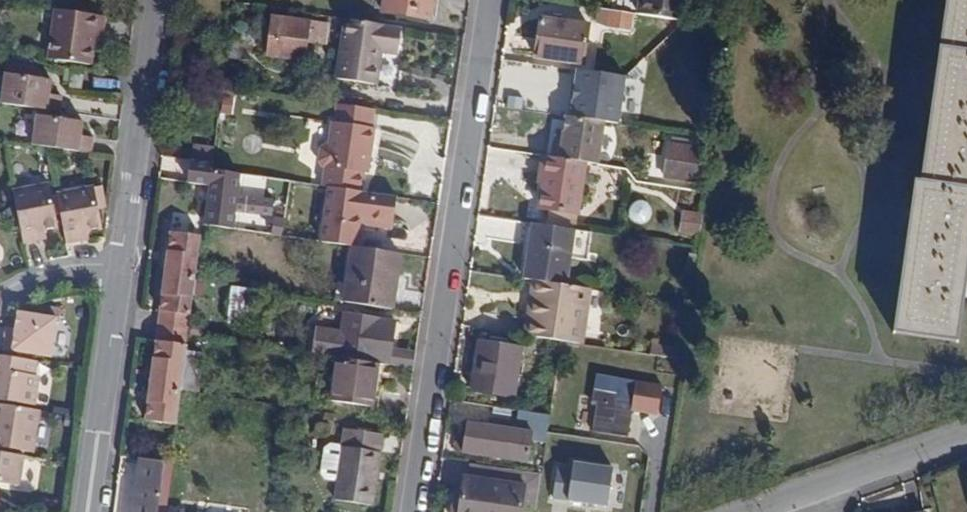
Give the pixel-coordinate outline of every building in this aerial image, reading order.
[(432,20),(435,0),(387,0),(385,13),(432,20)] [(438,21),(440,0),(435,0),(432,20),(438,21)] [(681,4),(682,0),(645,0),(643,14),(686,20),(688,5),(681,4)] [(922,181),(916,181),(895,333),(959,341),(966,280),(966,0),(947,0),(922,181)] [(609,25),(631,28),(633,12),(611,9),(609,25)] [(52,66),(94,69),(96,50),(100,50),(102,36),(107,37),(109,21),(59,15),(52,66)] [(308,42),(326,44),(329,24),(275,17),(269,55),(305,61),(308,42)] [(537,54),(584,60),(588,24),(542,18),(537,54)] [(384,51),(399,53),(403,28),(347,19),(338,77),(379,84),(384,51)] [(228,58),(241,60),(243,45),(230,43),(228,58)] [(48,98),(50,83),(38,82),(27,81),(28,74),(29,66),(4,62),(0,96),(0,108),(58,116),(60,99),(48,98)] [(577,70),(570,117),(605,122),(623,124),(629,77),(577,70)] [(339,123),(370,127),(373,110),(342,105),(339,123)] [(554,155),(600,161),(605,122),(570,117),(568,116),(566,129),(565,139),(557,138),(554,155)] [(30,150),(89,157),(91,142),(79,140),(81,125),(34,119),(30,150)] [(366,172),(369,173),(376,128),(370,127),(339,123),(333,122),(330,146),(327,146),(321,149),(319,163),(324,167),(326,168),(323,186),(332,188),(362,192),(366,172)] [(557,138),(565,139),(566,129),(558,128),(557,138)] [(202,160),(213,162),(215,148),(195,144),(193,159),(202,160)] [(666,176),(698,181),(702,149),(670,145),(666,176)] [(540,208),(579,214),(586,161),(547,155),(540,208)] [(189,182),(210,185),(213,169),(213,162),(202,160),(193,159),(189,182)] [(205,225),(234,230),(243,174),(213,169),(210,185),(205,225)] [(362,218),(390,222),(393,197),(362,192),(332,188),(326,224),(323,243),(354,248),(357,248),(361,224),(362,218)] [(42,235),(55,232),(47,190),(11,197),(21,248),(36,245),(34,236),(42,235)] [(85,233),(100,230),(93,192),(55,199),(65,247),(79,245),(77,234),(85,233)] [(361,224),(395,229),(400,198),(393,197),(390,222),(362,218),(361,224)] [(592,231),(575,229),(533,223),(533,226),(525,225),(524,240),(531,241),(526,280),(538,282),(567,286),(571,257),(588,260),(592,231)] [(79,245),(87,243),(85,233),(77,234),(79,245)] [(204,237),(174,233),(148,421),(178,425),(182,391),(187,352),(190,335),(204,237)] [(36,245),(43,244),(42,235),(34,236),(36,245)] [(336,300),(393,309),(402,255),(357,248),(354,248),(348,284),(338,283),(336,300)] [(527,336),(582,344),(590,289),(567,286),(538,282),(535,305),(532,304),(527,336)] [(229,322),(253,325),(258,290),(234,287),(229,322)] [(379,364),(391,366),(397,322),(346,315),(339,358),(379,364)] [(48,363),(54,323),(15,317),(12,334),(11,342),(2,341),(0,351),(0,355),(48,363)] [(2,341),(11,342),(12,334),(3,332),(2,341)] [(187,352),(204,355),(207,338),(190,335),(187,352)] [(473,389),(515,396),(522,349),(479,342),(473,389)] [(650,355),(667,357),(668,347),(651,345),(650,355)] [(667,357),(677,359),(678,348),(668,347),(667,357)] [(182,391),(199,394),(204,355),(187,352),(182,391)] [(333,401),(373,406),(379,364),(339,358),(333,401)] [(29,410),(33,381),(30,380),(32,366),(0,361),(0,405),(29,410)] [(615,419),(632,422),(635,401),(636,395),(645,396),(646,387),(621,384),(620,394),(595,391),(593,402),(599,403),(594,431),(613,434),(615,419)] [(27,457),(34,414),(0,409),(0,453),(27,457)] [(538,440),(546,441),(550,415),(518,410),(515,429),(467,421),(464,441),(457,440),(455,451),(529,461),(532,439),(538,440)] [(613,434),(630,436),(632,422),(615,419),(613,434)] [(337,499),(373,505),(383,435),(346,429),(344,446),(333,445),(327,449),(323,472),(327,481),(339,482),(337,499)] [(535,462),(543,463),(546,441),(538,440),(535,462)] [(15,491),(20,460),(0,457),(0,488),(15,491)] [(141,461),(133,511),(164,511),(171,466),(141,461)] [(571,467),(558,466),(555,499),(613,505),(617,465),(572,461),(571,467)] [(525,486),(464,478),(464,481),(459,511),(521,511),(525,486)] [(464,481),(456,480),(452,511),(459,511),(464,481)]
